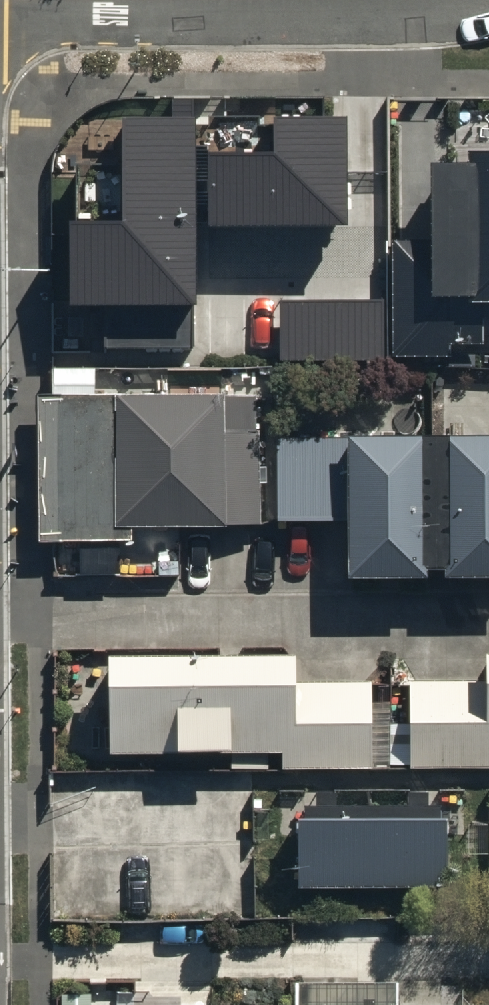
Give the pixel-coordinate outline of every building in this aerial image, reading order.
[(341,221),(340,112),(116,112),(117,160),(66,160),(67,300),(190,299),(190,222),(341,221)] [(385,237),(386,351),(475,350),(474,295),(488,295),(488,157),(424,158),(424,237),(385,237)] [(377,296),(275,297),(276,357),(378,356),(377,296)] [(263,395),(43,395),(43,542),(135,542),(135,526),(263,526),(263,395)] [(347,430),(347,441),(275,441),(276,524),(347,523),(347,572),(426,571),(426,563),(447,563),(447,572),(488,572),(488,429),(347,430)] [(485,639),(486,675),(411,676),(411,763),(488,763),(488,639),(485,639)] [(295,641),(109,642),(109,746),(232,745),(233,765),(371,764),(370,675),(296,676),(295,641)] [(447,797),(300,796),(300,875),(447,876),(447,797)] [(123,998),(123,1004),(488,1004),(488,997),(123,998)]
